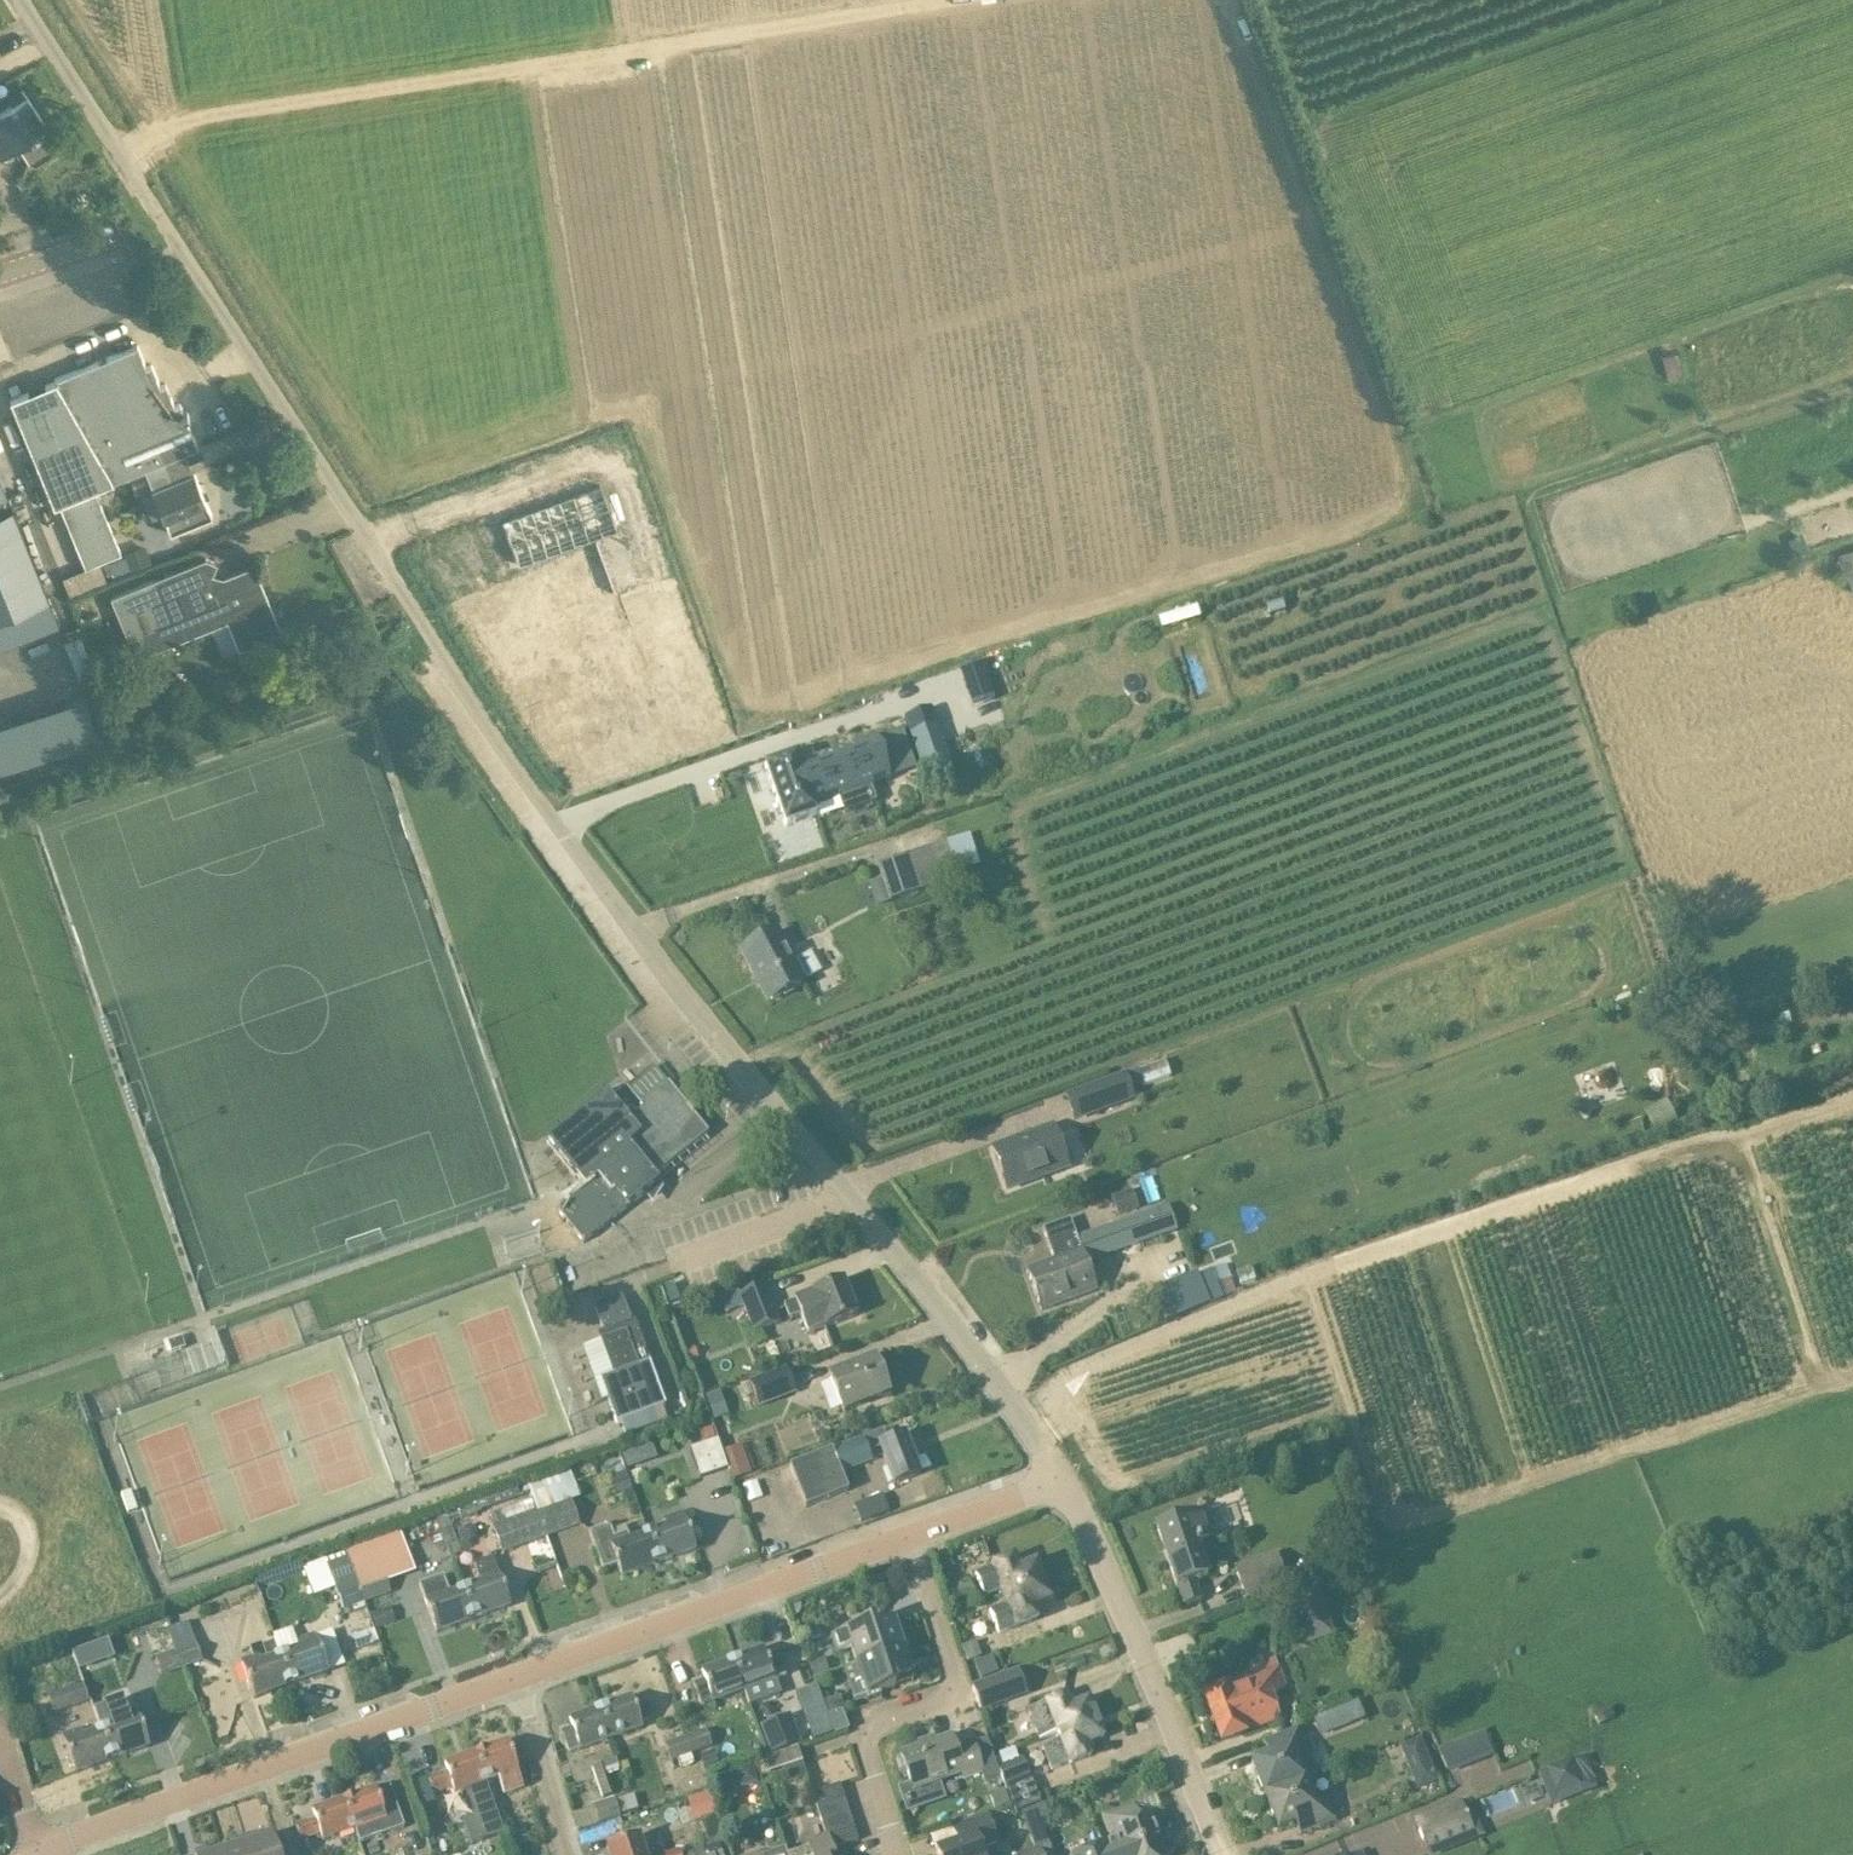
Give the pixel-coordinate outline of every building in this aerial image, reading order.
[(26,95),(0,111),(0,156),(17,145),(28,161),(35,163),(55,150),(57,144),(26,95)] [(144,470),(186,453),(198,448),(179,403),(174,405),(165,383),(159,385),(151,364),(145,366),(136,345),(54,379),(55,380),(9,399),(53,506),(58,504),(84,568),(121,553),(94,490),(144,470)] [(186,453),(144,470),(152,489),(170,534),(212,517),(193,472),(186,453)] [(635,584),(616,530),(600,486),(502,521),(518,565),(592,538),(611,593),(635,584)] [(0,512),(0,617),(47,598),(12,508),(0,512)] [(145,548),(127,555),(132,568),(150,561),(145,548)] [(1839,554),(1845,573),(1852,571),(1852,550),(1839,554)] [(205,558),(128,589),(110,597),(135,658),(226,621),(238,649),(281,632),(254,564),(223,576),(213,574),(217,563),(205,558)] [(296,643),(283,649),(288,660),(301,654),(296,643)] [(131,708),(153,699),(144,677),(137,680),(133,671),(118,677),(131,708)] [(0,718),(0,765),(91,741),(79,697),(0,718)] [(931,710),(904,719),(911,739),(938,729),(931,710)] [(938,729),(911,739),(917,757),(944,747),(938,729)] [(764,767),(785,826),(817,815),(815,808),(891,783),(876,740),(809,762),(806,753),(764,767)] [(944,747),(917,757),(926,783),(953,773),(944,747)] [(819,832),(807,836),(813,855),(825,851),(819,832)] [(921,891),(920,886),(978,867),(968,835),(877,864),(889,901),(921,891)] [(805,983),(804,981),(821,972),(811,952),(793,962),(777,931),(739,951),(766,1004),(805,983)] [(98,1017),(109,1049),(115,1047),(104,1015),(98,1017)] [(1124,1076),(1087,1089),(1096,1113),(1133,1099),(1124,1076)] [(122,1087),(133,1120),(139,1118),(128,1085),(122,1087)] [(707,1135),(686,1108),(667,1085),(641,1106),(626,1087),(611,1099),(606,1094),(546,1143),(575,1179),(558,1193),(567,1204),(557,1212),(583,1245),(643,1196),(652,1206),(663,1190),(654,1178),(707,1135)] [(1579,1113),(1590,1119),(1595,1110),(1584,1104),(1579,1113)] [(1053,1128),(992,1150),(1007,1190),(1067,1168),(1053,1128)] [(1132,1192),(1118,1197),(1124,1213),(1137,1208),(1132,1192)] [(1054,1261),(1026,1271),(1041,1312),(1096,1292),(1086,1264),(1101,1258),(1100,1256),(1156,1236),(1147,1213),(1077,1239),(1070,1220),(1042,1230),(1054,1261)] [(549,1264),(530,1267),(536,1303),(555,1300),(549,1264)] [(826,1327),(827,1328),(857,1316),(843,1281),(813,1293),(813,1294),(795,1300),(796,1301),(785,1305),(790,1319),(801,1315),(808,1334),(826,1327)] [(727,1320),(746,1313),(754,1334),(780,1324),(765,1286),(739,1296),(740,1298),(721,1305),(727,1320)] [(666,1422),(661,1408),(665,1406),(633,1318),(629,1319),(621,1297),(593,1307),(601,1332),(597,1334),(612,1375),(599,1379),(616,1424),(620,1423),(625,1437),(666,1422)] [(168,1339),(173,1351),(187,1345),(182,1333),(168,1339)] [(689,1361),(698,1358),(694,1347),(685,1351),(689,1361)] [(830,1378),(843,1413),(888,1395),(874,1360),(830,1378)] [(759,1408),(796,1394),(786,1368),(749,1383),(759,1408)] [(718,1393),(707,1397),(715,1420),(726,1416),(718,1393)] [(847,1493),(840,1474),(872,1461),(868,1451),(879,1447),(883,1457),(895,1485),(920,1476),(905,1436),(886,1444),(881,1432),(788,1468),(788,1466),(779,1469),(786,1488),(795,1484),(805,1509),(847,1493)] [(717,1440),(690,1450),(700,1479),(727,1469),(717,1440)] [(626,1465),(653,1457),(649,1444),(622,1451),(626,1465)] [(741,1446),(724,1453),(732,1477),(749,1470),(741,1446)] [(532,1499),(547,1538),(578,1527),(570,1504),(580,1500),(569,1469),(527,1484),(532,1499)] [(625,1473),(612,1478),(618,1494),(631,1489),(625,1473)] [(756,1482),(743,1487),(749,1503),(762,1498),(756,1482)] [(516,1488),(472,1504),(476,1515),(520,1500),(516,1488)] [(132,1489),(121,1493),(127,1512),(139,1507),(132,1489)] [(495,1526),(491,1527),(501,1555),(547,1538),(532,1499),(491,1514),(495,1526)] [(861,1521),(872,1517),(866,1503),(856,1507),(861,1521)] [(472,1504),(455,1510),(459,1521),(460,1524),(477,1518),(472,1504)] [(1200,1600),(1195,1582),(1207,1578),(1197,1547),(1199,1546),(1198,1543),(1214,1537),(1206,1512),(1158,1528),(1177,1587),(1178,1586),(1184,1605),(1200,1600)] [(648,1534),(659,1564),(696,1550),(682,1513),(663,1520),(666,1527),(648,1534)] [(622,1577),(659,1564),(648,1534),(630,1540),(627,1533),(613,1538),(609,1525),(588,1532),(602,1571),(617,1566),(622,1577)] [(345,1550),(351,1567),(364,1604),(391,1594),(386,1582),(416,1572),(407,1545),(401,1530),(345,1550)] [(1244,1597),(1285,1584),(1276,1555),(1235,1569),(1244,1597)] [(462,1590),(473,1620),(510,1607),(493,1559),(474,1566),(480,1584),(462,1590)] [(1005,1597),(1043,1583),(1036,1564),(1018,1571),(1014,1559),(993,1567),(994,1568),(976,1575),(984,1597),(1002,1590),(1005,1597)] [(342,1612),(364,1604),(351,1567),(329,1575),(342,1612)] [(436,1633),(473,1620),(462,1590),(450,1595),(444,1577),(419,1586),(436,1633)] [(1051,1602),(1043,1583),(1005,1597),(1008,1605),(990,1612),(999,1634),(1017,1627),(1017,1628),(1038,1620),(1033,1609),(1051,1602)] [(1316,1585),(1287,1595),(1300,1633),(1329,1623),(1316,1585)] [(388,1610),(372,1616),(377,1629),(393,1623),(388,1610)] [(166,1622),(177,1652),(183,1669),(203,1662),(186,1615),(166,1622)] [(902,1649),(893,1623),(875,1629),(873,1623),(832,1637),(838,1655),(851,1650),(856,1664),(902,1649)] [(280,1656),(291,1686),(328,1672),(315,1635),(296,1642),(298,1649),(280,1656)] [(72,1653),(78,1670),(114,1657),(107,1640),(72,1653)] [(162,1677),(183,1669),(177,1652),(167,1655),(163,1645),(152,1649),(162,1677)] [(254,1699),(291,1686),(280,1656),(267,1660),(262,1645),(248,1649),(252,1658),(241,1662),(254,1699)] [(902,1649),(856,1664),(862,1681),(854,1683),(852,1689),(855,1699),(853,1699),(853,1701),(867,1696),(868,1700),(881,1696),(880,1692),(895,1687),(893,1681),(911,1675),(902,1649)] [(732,1661),(743,1691),(786,1676),(778,1653),(766,1657),(764,1650),(732,1661)] [(992,1658),(975,1664),(980,1679),(997,1673),(992,1658)] [(822,1659),(808,1664),(814,1679),(827,1674),(822,1659)] [(701,1707),(743,1691),(732,1661),(701,1673),(704,1680),(692,1684),(701,1707)] [(1244,1734),(1243,1731),(1281,1717),(1272,1693),(1286,1688),(1278,1667),(1204,1693),(1221,1742),(1244,1734)] [(980,1711),(1008,1701),(999,1678),(972,1688),(980,1711)] [(67,1710),(89,1702),(84,1686),(48,1698),(59,1730),(72,1725),(67,1710)] [(817,1687),(796,1695),(812,1742),(834,1734),(827,1716),(817,1687)] [(1055,1727),(1058,1734),(1096,1719),(1089,1700),(1071,1707),(1066,1695),(1046,1703),(1046,1704),(1028,1711),(1037,1734),(1055,1727)] [(840,1697),(824,1703),(829,1716),(828,1717),(835,1736),(849,1731),(844,1718),(847,1717),(840,1697)] [(600,1709),(611,1739),(642,1728),(639,1721),(651,1717),(645,1701),(633,1705),(631,1698),(600,1709)] [(580,1751),(611,1739),(600,1709),(569,1721),(572,1727),(560,1732),(566,1748),(577,1744),(580,1751)] [(101,1730),(112,1760),(149,1747),(136,1710),(117,1717),(119,1724),(101,1730)] [(770,1757),(797,1748),(802,1746),(792,1717),(760,1728),(770,1757)] [(1096,1719),(1058,1734),(1061,1741),(1043,1748),(1052,1771),(1070,1764),(1070,1765),(1091,1757),(1086,1745),(1104,1738),(1096,1719)] [(1252,1762),(1265,1795),(1304,1779),(1297,1759),(1309,1754),(1298,1727),(1268,1739),(1273,1753),(1252,1762)] [(685,1737),(692,1756),(713,1748),(707,1729),(685,1737)] [(75,1774),(112,1760),(101,1730),(83,1737),(81,1730),(62,1737),(75,1774)] [(1487,1734),(1440,1744),(1446,1770),(1493,1760),(1487,1734)] [(1398,1745),(1414,1786),(1436,1776),(1421,1736),(1398,1745)] [(670,1763),(692,1756),(685,1737),(664,1745),(670,1763)] [(962,1773),(964,1778),(982,1772),(972,1744),(955,1750),(951,1738),(900,1756),(912,1790),(962,1773)] [(990,1750),(994,1760),(1015,1751),(1012,1742),(990,1750)] [(476,1754),(486,1783),(498,1779),(503,1794),(523,1787),(508,1743),(476,1754)] [(797,1748),(770,1757),(756,1762),(758,1768),(770,1764),(773,1773),(802,1764),(797,1748)] [(455,1794),(486,1783),(476,1754),(445,1765),(447,1772),(427,1779),(432,1794),(452,1787),(455,1794)] [(720,1767),(716,1755),(701,1760),(706,1773),(720,1767)] [(1029,1777),(1022,1758),(997,1768),(1005,1787),(1029,1777)] [(616,1761),(592,1769),(603,1799),(613,1795),(606,1775),(619,1770),(616,1761)] [(1573,1762),(1548,1772),(1557,1796),(1582,1786),(1573,1762)] [(1304,1779),(1265,1795),(1278,1828),(1300,1820),(1305,1833),(1336,1820),(1325,1793),(1312,1799),(1304,1779)] [(810,1789),(815,1803),(843,1794),(838,1780),(810,1789)] [(1477,1798),(1485,1823),(1532,1809),(1524,1784),(1477,1798)] [(344,1801),(354,1830),(359,1846),(405,1829),(389,1785),(344,1801)] [(1003,1789),(989,1795),(995,1812),(1009,1806),(1003,1789)] [(843,1794),(815,1803),(820,1818),(848,1809),(843,1794)] [(1483,1836),(1468,1799),(1414,1821),(1428,1854),(1436,1854),(1483,1836)] [(322,1841),(354,1830),(344,1801),(312,1812),(315,1819),(295,1826),(300,1841),(320,1834),(322,1841)] [(597,1827),(620,1820),(614,1801),(591,1808),(597,1827)] [(1044,1806),(1036,1808),(1040,1821),(1048,1818),(1044,1806)] [(1104,1846),(1108,1854),(1163,1854),(1148,1816),(1137,1820),(1132,1807),(1103,1818),(1113,1843),(1104,1846)] [(848,1809),(820,1818),(825,1833),(853,1824),(848,1809)] [(976,1839),(993,1833),(987,1815),(953,1828),(958,1844),(936,1852),(937,1854),(982,1854),(976,1839)] [(853,1824),(825,1833),(826,1836),(830,1849),(858,1839),(853,1824)] [(525,1830),(511,1835),(515,1846),(529,1841),(525,1830)] [(830,1849),(826,1836),(808,1842),(810,1849),(793,1854),(832,1854),(830,1849)] [(250,1854),(278,1854),(272,1838),(257,1843),(255,1837),(245,1839),(250,1854)] [(608,1854),(645,1854),(639,1838),(606,1849),(608,1854)] [(222,1853),(222,1854),(250,1854),(245,1839),(235,1842),(237,1849),(222,1853)] [(1050,1844),(1019,1854),(1054,1854),(1050,1844)] [(1104,1846),(1081,1854),(1108,1854),(1104,1846)]
